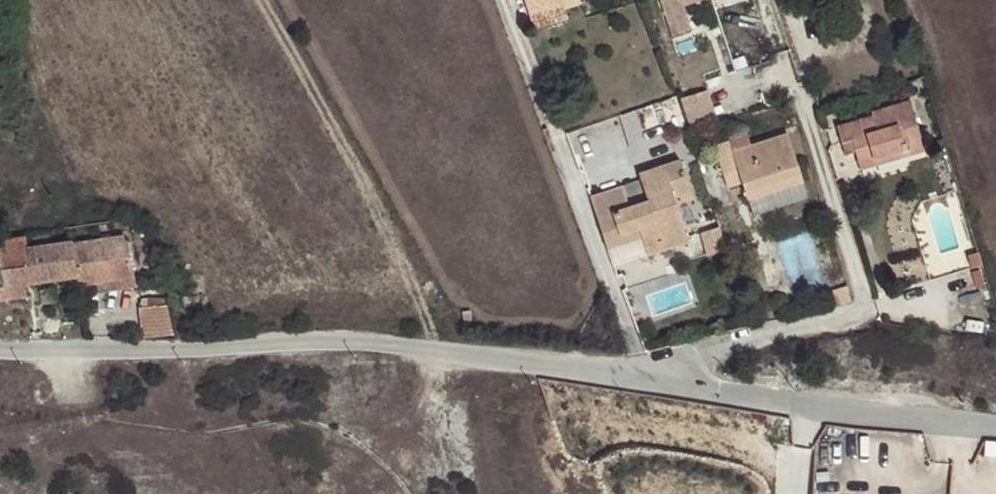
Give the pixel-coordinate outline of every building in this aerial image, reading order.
[(528,10),(558,0),(525,0),(528,10)] [(563,6),(561,0),(558,0),(528,10),(530,17),(563,6)] [(563,6),(563,9),(581,2),(580,0),(561,0),(563,6)] [(674,36),(692,31),(683,6),(681,6),(679,0),(661,0),(674,36)] [(683,98),(690,118),(715,109),(708,89),(683,98)] [(906,149),(908,155),(925,150),(911,103),(872,114),(873,118),(837,128),(841,144),(851,141),(855,153),(860,171),(876,166),(875,159),(906,149)] [(788,135),(751,146),(731,152),(728,142),(714,146),(723,172),(737,168),(742,184),(747,199),(803,181),(788,135)] [(731,152),(751,146),(748,136),(728,142),(731,152)] [(851,141),(841,144),(844,155),(855,153),(851,141)] [(876,166),(908,155),(906,149),(875,159),(876,166)] [(639,174),(641,181),(647,200),(629,206),(623,187),(590,199),(606,248),(621,244),(618,235),(639,228),(640,238),(647,255),(689,241),(674,196),(691,189),(681,160),(639,174)] [(737,168),(723,172),(728,189),(742,184),(737,168)] [(647,200),(641,181),(623,187),(629,206),(647,200)] [(808,199),(803,181),(747,199),(752,215),(808,199)] [(621,244),(640,238),(639,228),(618,235),(621,244)] [(0,242),(0,270),(28,266),(26,250),(24,238),(0,242)] [(77,279),(79,296),(135,288),(122,238),(72,246),(77,279)] [(0,270),(0,301),(26,297),(24,286),(77,279),(72,246),(71,243),(26,250),(28,266),(0,270)] [(833,307),(851,302),(846,287),(829,293),(833,307)] [(144,336),(173,338),(166,310),(138,309),(144,336)] [(463,323),(471,323),(470,312),(462,312),(463,323)]
